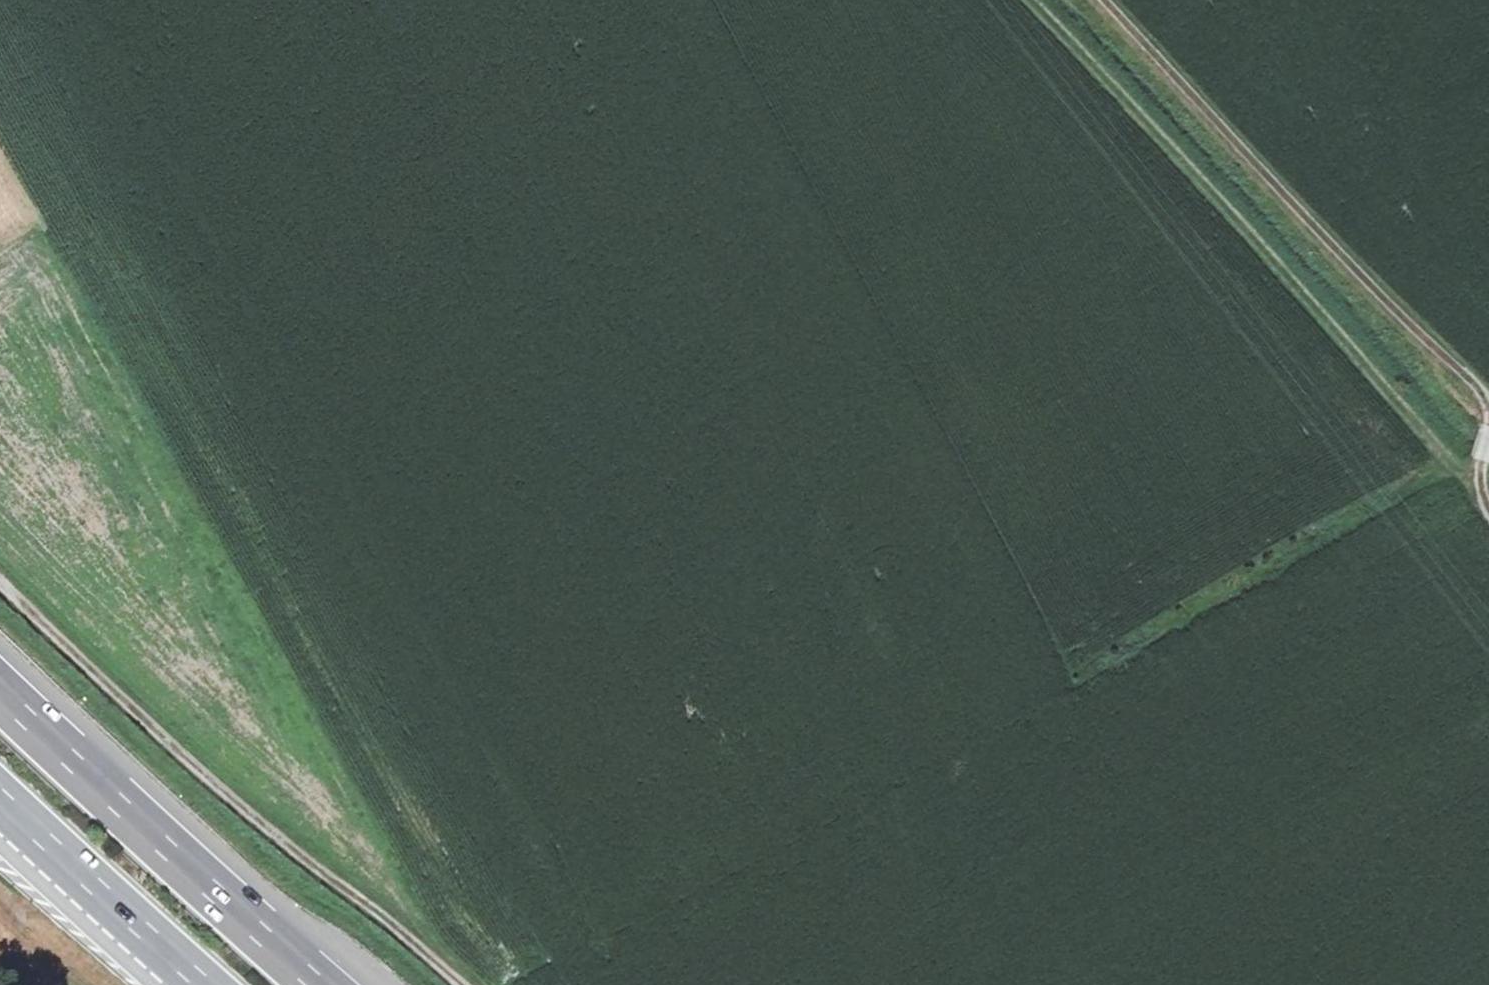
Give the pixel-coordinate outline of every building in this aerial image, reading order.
[(1472,458),(1488,462),(1488,428),(1480,425),(1472,458)]
